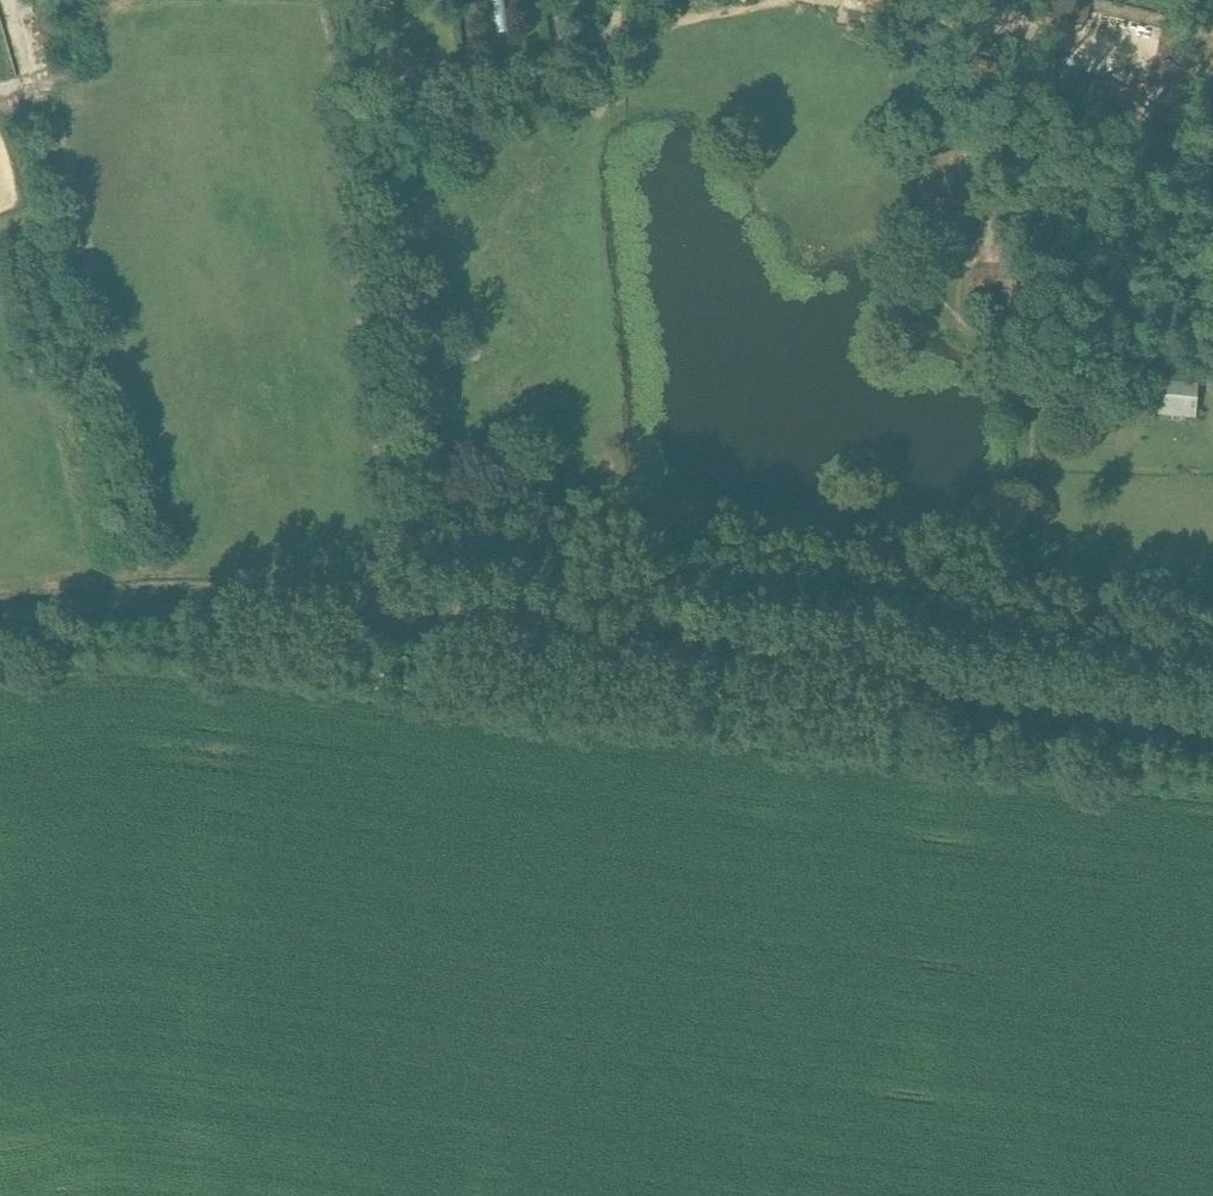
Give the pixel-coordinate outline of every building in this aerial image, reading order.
[(867,4),(896,8),(897,0),(867,0),(867,4)] [(1194,414),(1197,377),(1163,374),(1160,411),(1194,414)]
